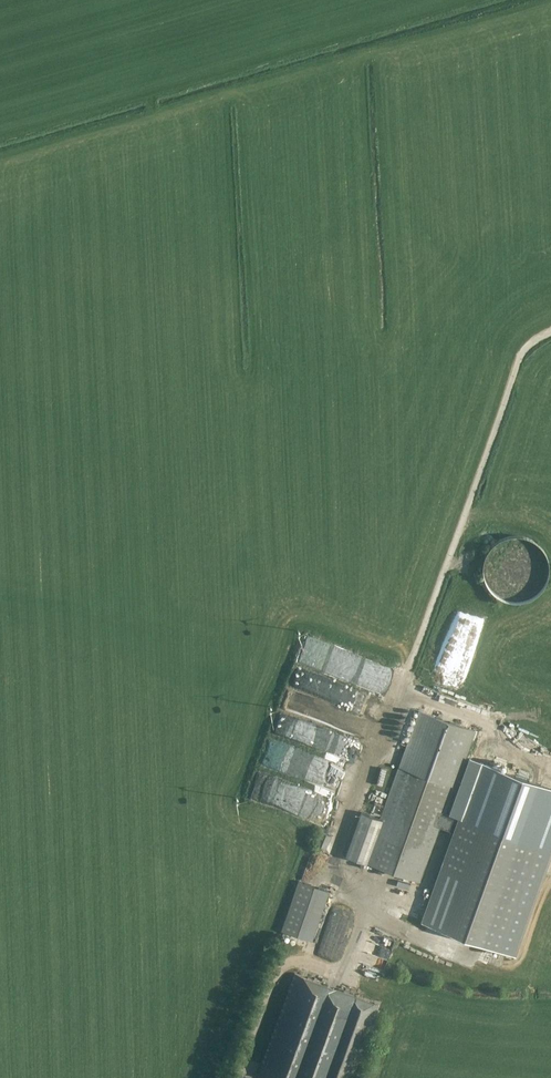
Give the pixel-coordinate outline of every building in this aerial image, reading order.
[(296,671),(282,709),(361,738),(368,717),(298,691),(304,674),(296,671)] [(381,819),(360,812),(344,855),(419,882),(439,826),(452,832),(420,921),(483,945),(516,956),(550,858),(550,851),(457,818),(443,813),(473,730),(419,710),(381,819)] [(457,818),(550,851),(550,791),(476,765),(457,818)] [(331,835),(320,831),(315,845),(330,850),(332,845),(328,844),(331,835)] [(297,881),(281,930),(312,941),(329,892),(297,881)] [(346,993),(294,974),(257,1075),(265,1077),(313,1077),(325,1044),(346,993)] [(346,993),(325,1044),(313,1077),(352,1077),(379,1005),(346,993)]
